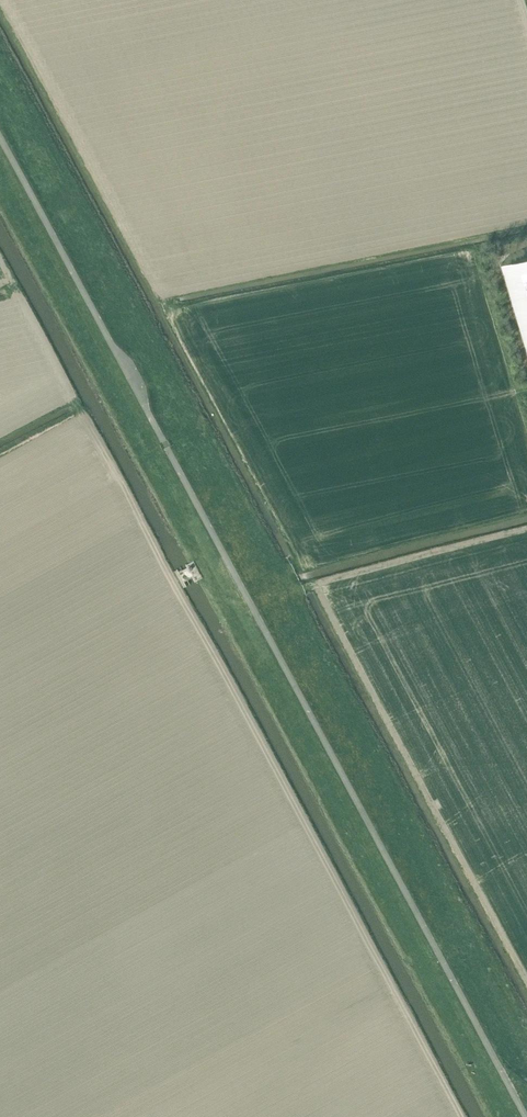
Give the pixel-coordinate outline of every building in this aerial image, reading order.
[(498,263),(526,354),(526,254),(498,263)]
